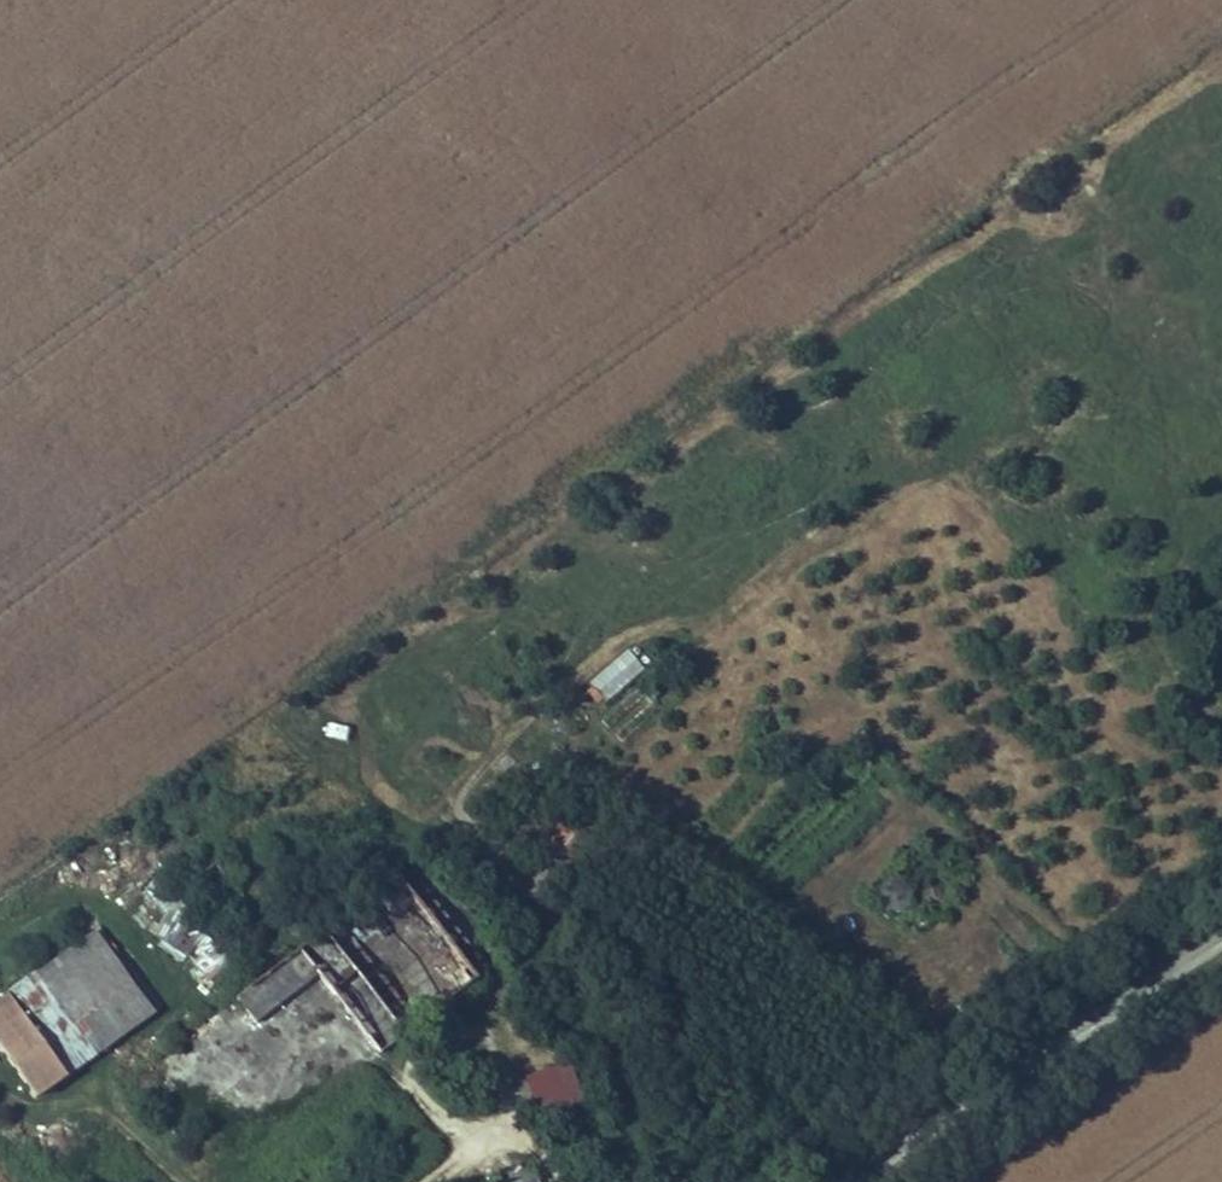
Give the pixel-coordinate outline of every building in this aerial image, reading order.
[(588,682),(605,702),(645,668),(628,648),(588,682)] [(199,972),(225,948),(158,876),(142,891),(170,920),(159,930),(199,972)] [(513,1003),(438,896),(187,1068),(263,1176),(513,1003)] [(90,926),(8,988),(72,1071),(154,1009),(90,926)] [(0,1001),(0,1056),(39,1112),(67,1092),(3,999),(0,1001)] [(569,1060),(522,1075),(537,1117),(583,1102),(569,1060)] [(526,1162),(501,1181),(542,1181),(526,1162)]
